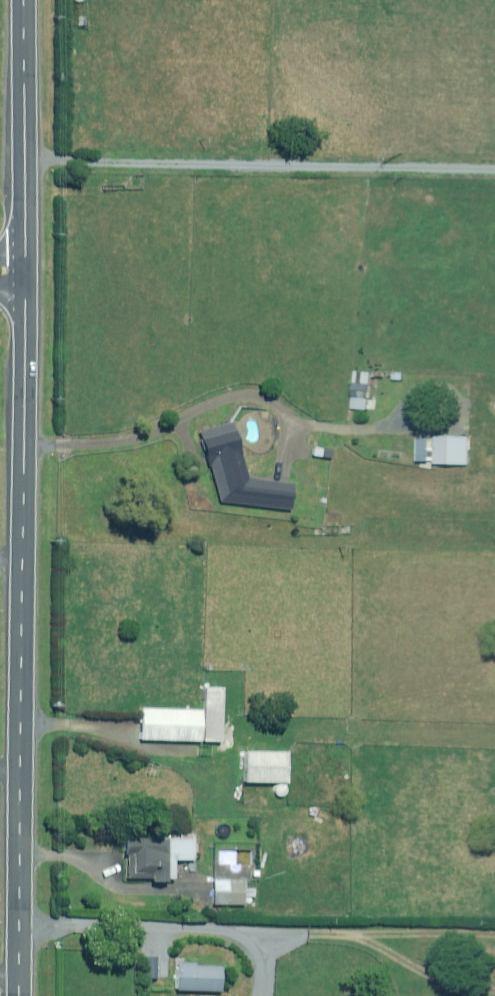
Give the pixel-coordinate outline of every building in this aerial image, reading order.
[(251,450),(243,422),(200,433),(220,502),(292,509),(294,480),(250,476),(244,452),(251,450)] [(426,448),(437,448),(436,463),(471,465),(472,437),(437,436),(437,441),(426,441),(426,448)] [(225,687),(206,687),(205,710),(142,708),(141,739),(223,741),(225,687)] [(288,783),(289,751),(246,750),(245,781),(288,783)] [(152,878),(152,883),(168,883),(169,878),(174,879),(175,859),(194,860),(195,834),(179,834),(179,838),(124,837),(124,854),(128,854),(128,878),(152,878)] [(257,889),(246,888),(246,879),(216,879),(215,903),(245,904),(246,897),(257,897),(257,889)] [(160,953),(146,953),(146,978),(171,978),(171,967),(160,967),(160,953)] [(197,963),(178,962),(177,990),(221,991),(222,966),(197,965),(197,963)]
